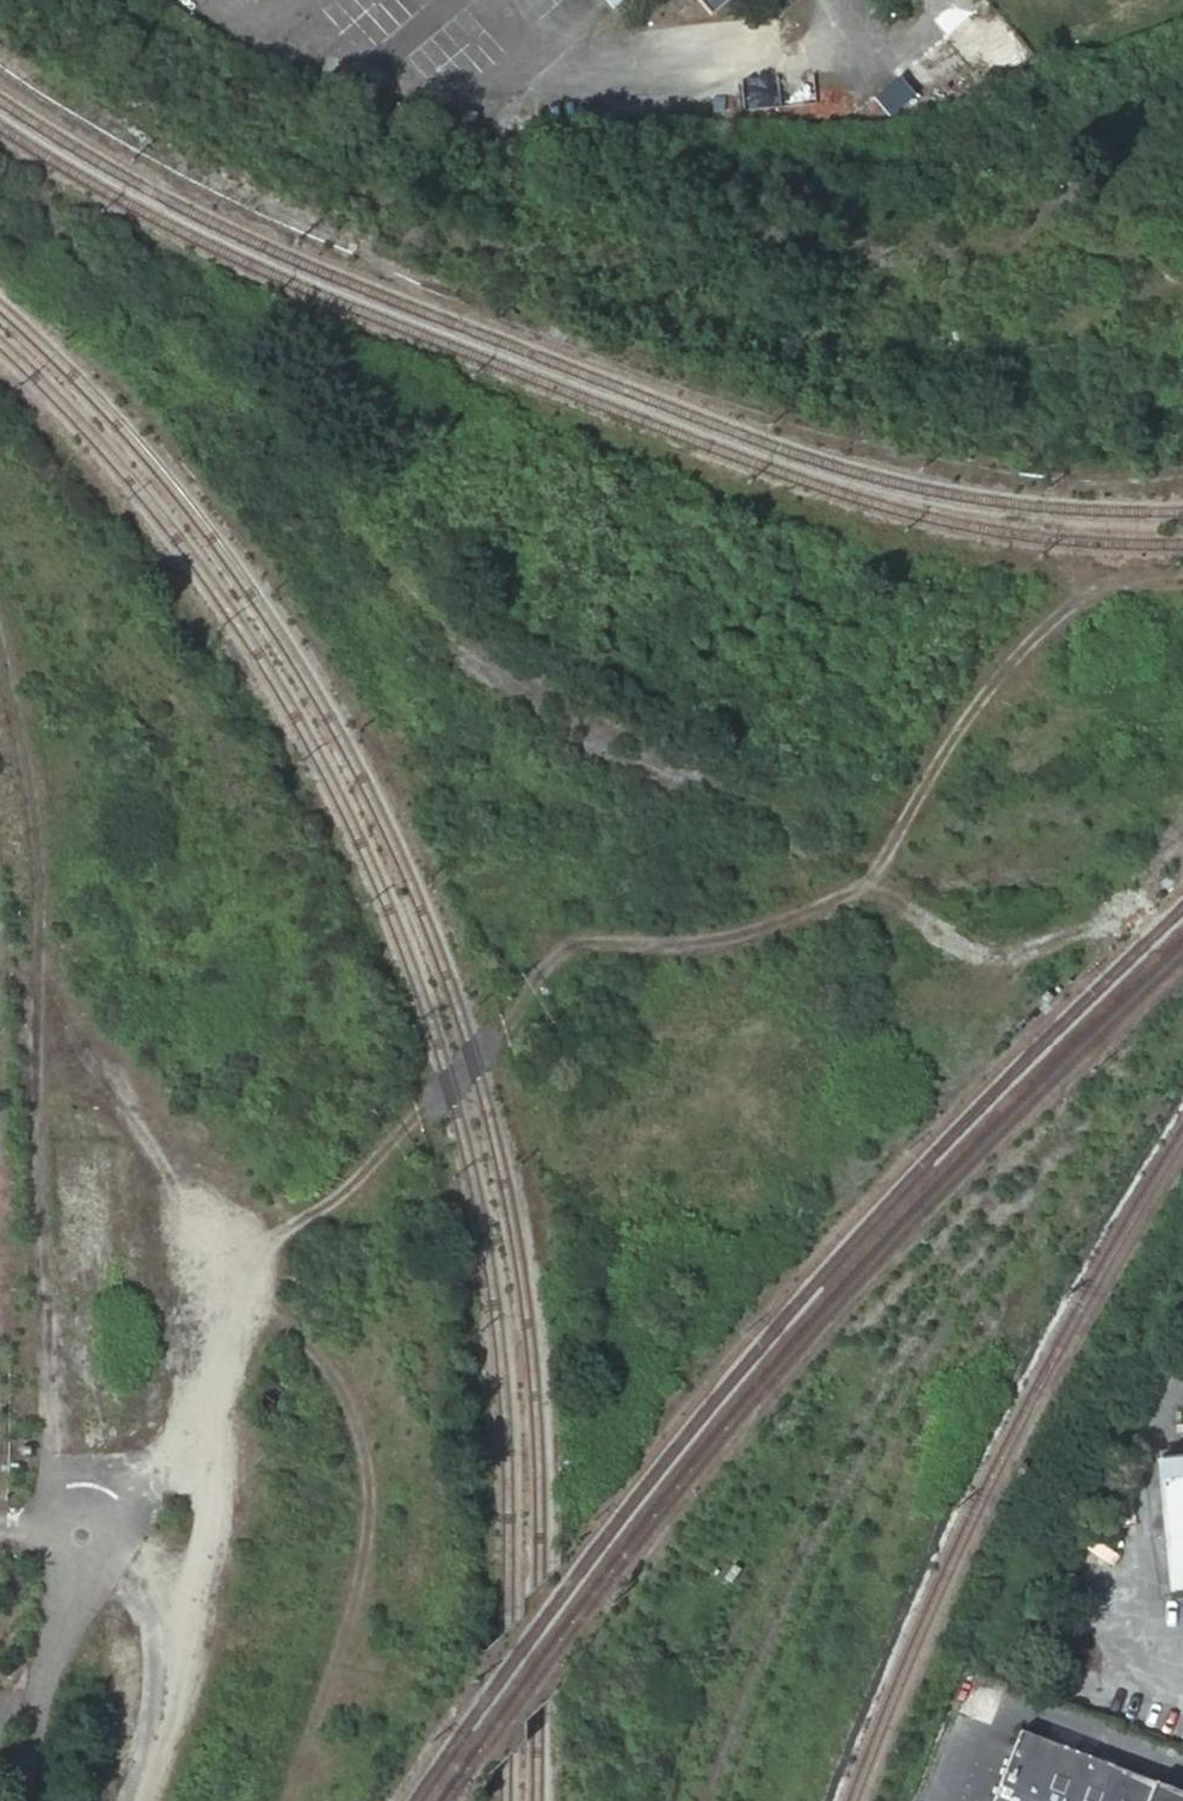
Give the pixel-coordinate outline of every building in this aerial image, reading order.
[(712,13),(727,0),(701,0),(712,13)] [(914,95),(898,75),(872,98),(889,116),(914,95)] [(1159,1461),(1169,1586),(1182,1585),(1182,1459),(1159,1461)] [(1093,1735),(1056,1721),(1050,1737),(1087,1751),(1093,1735)] [(984,1800),(1182,1800),(1182,1789),(1087,1751),(1050,1737),(1014,1723),(984,1800)]
